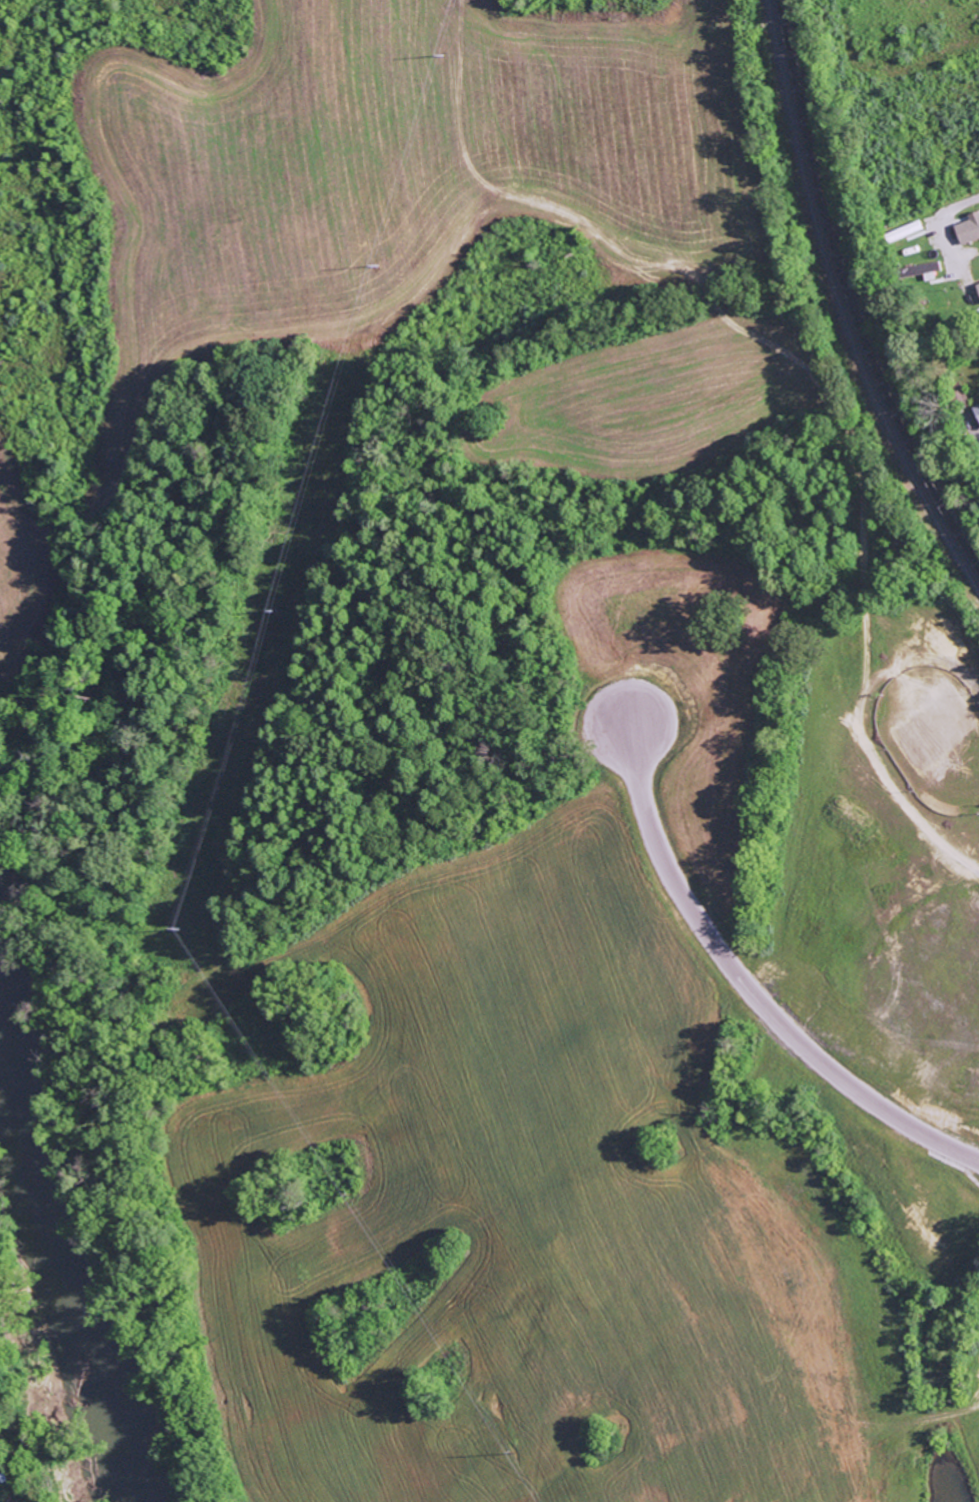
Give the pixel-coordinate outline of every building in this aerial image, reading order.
[(965,220),(950,224),(955,243),(978,237),(978,213),(976,214),(975,211),(964,214),(965,220)] [(938,272),(937,262),(894,267),(895,276),(938,272)] [(978,428),(978,402),(968,407),(978,428)]
